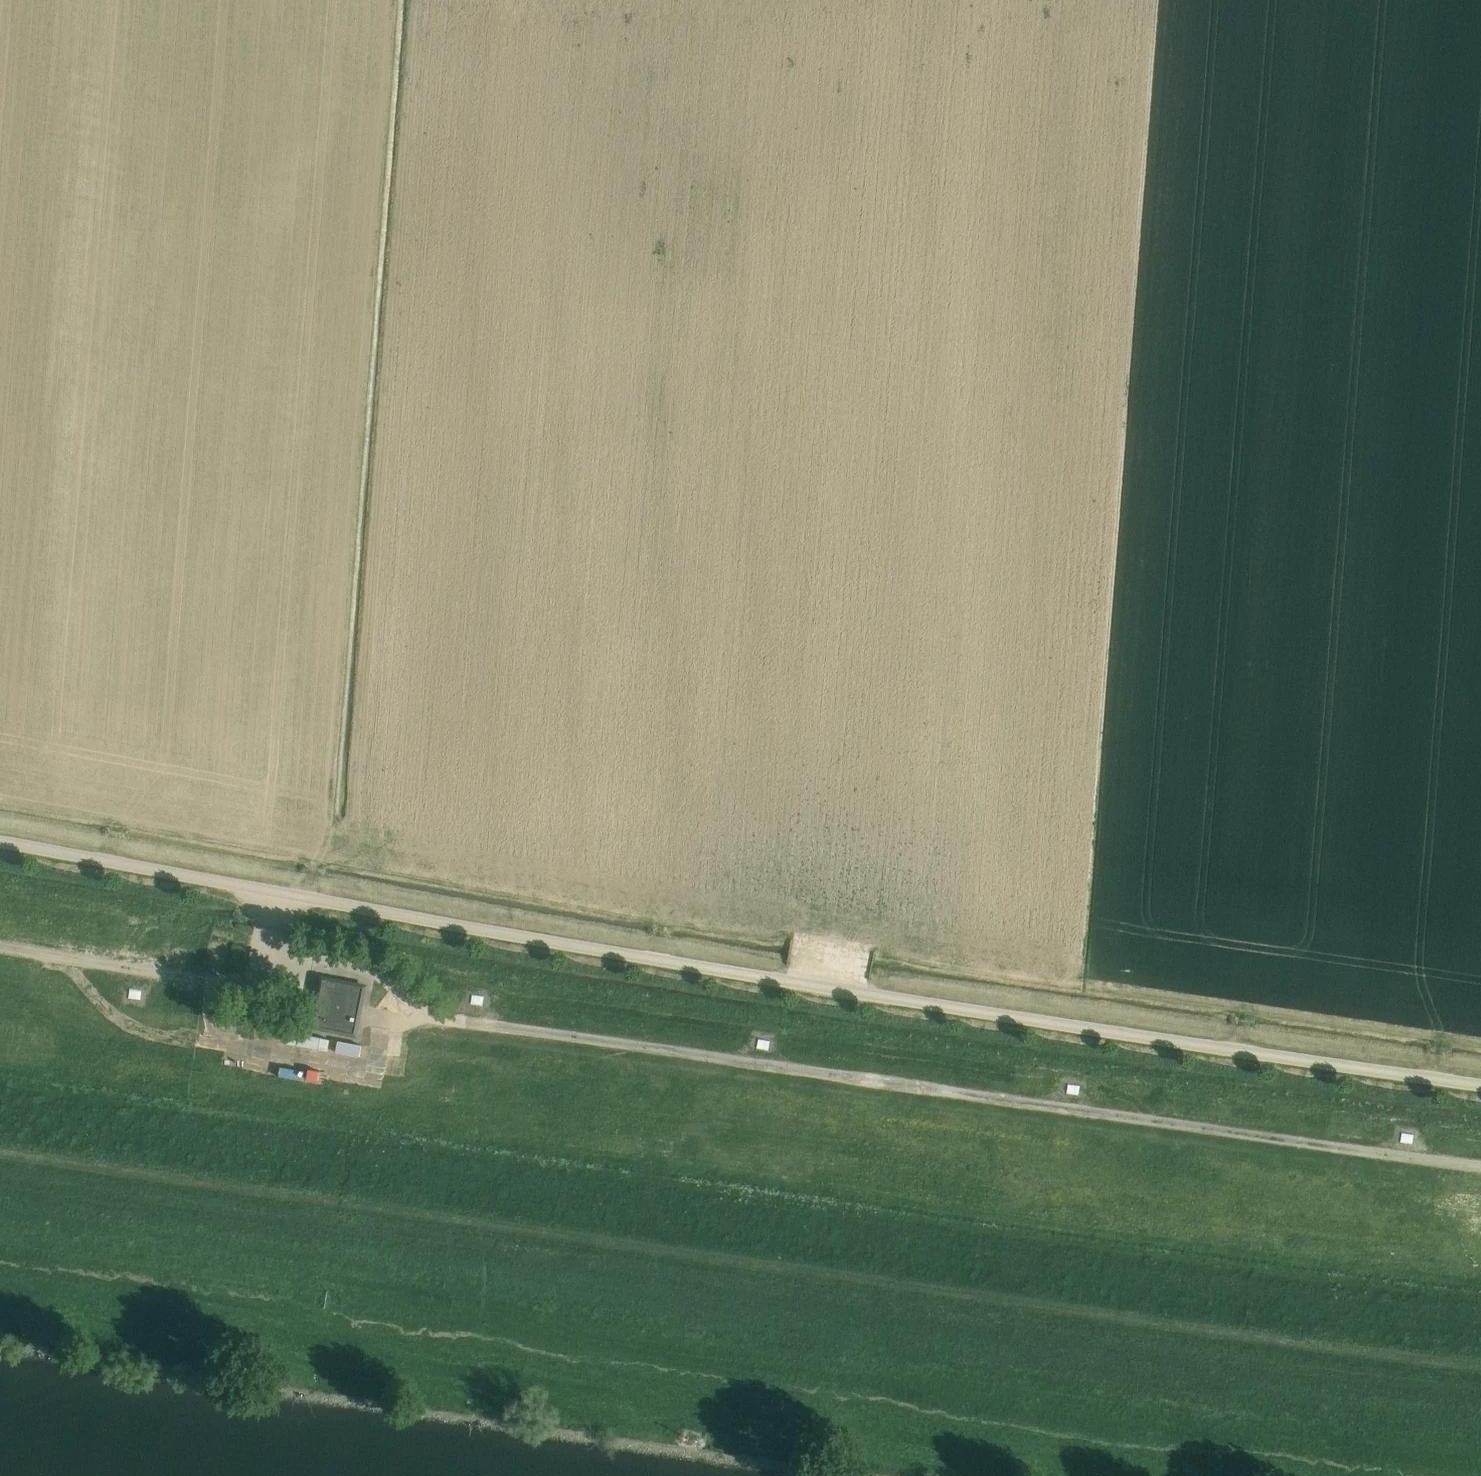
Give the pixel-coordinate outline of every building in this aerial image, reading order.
[(323,978),(314,1025),(355,1033),(364,986),(323,978)]
